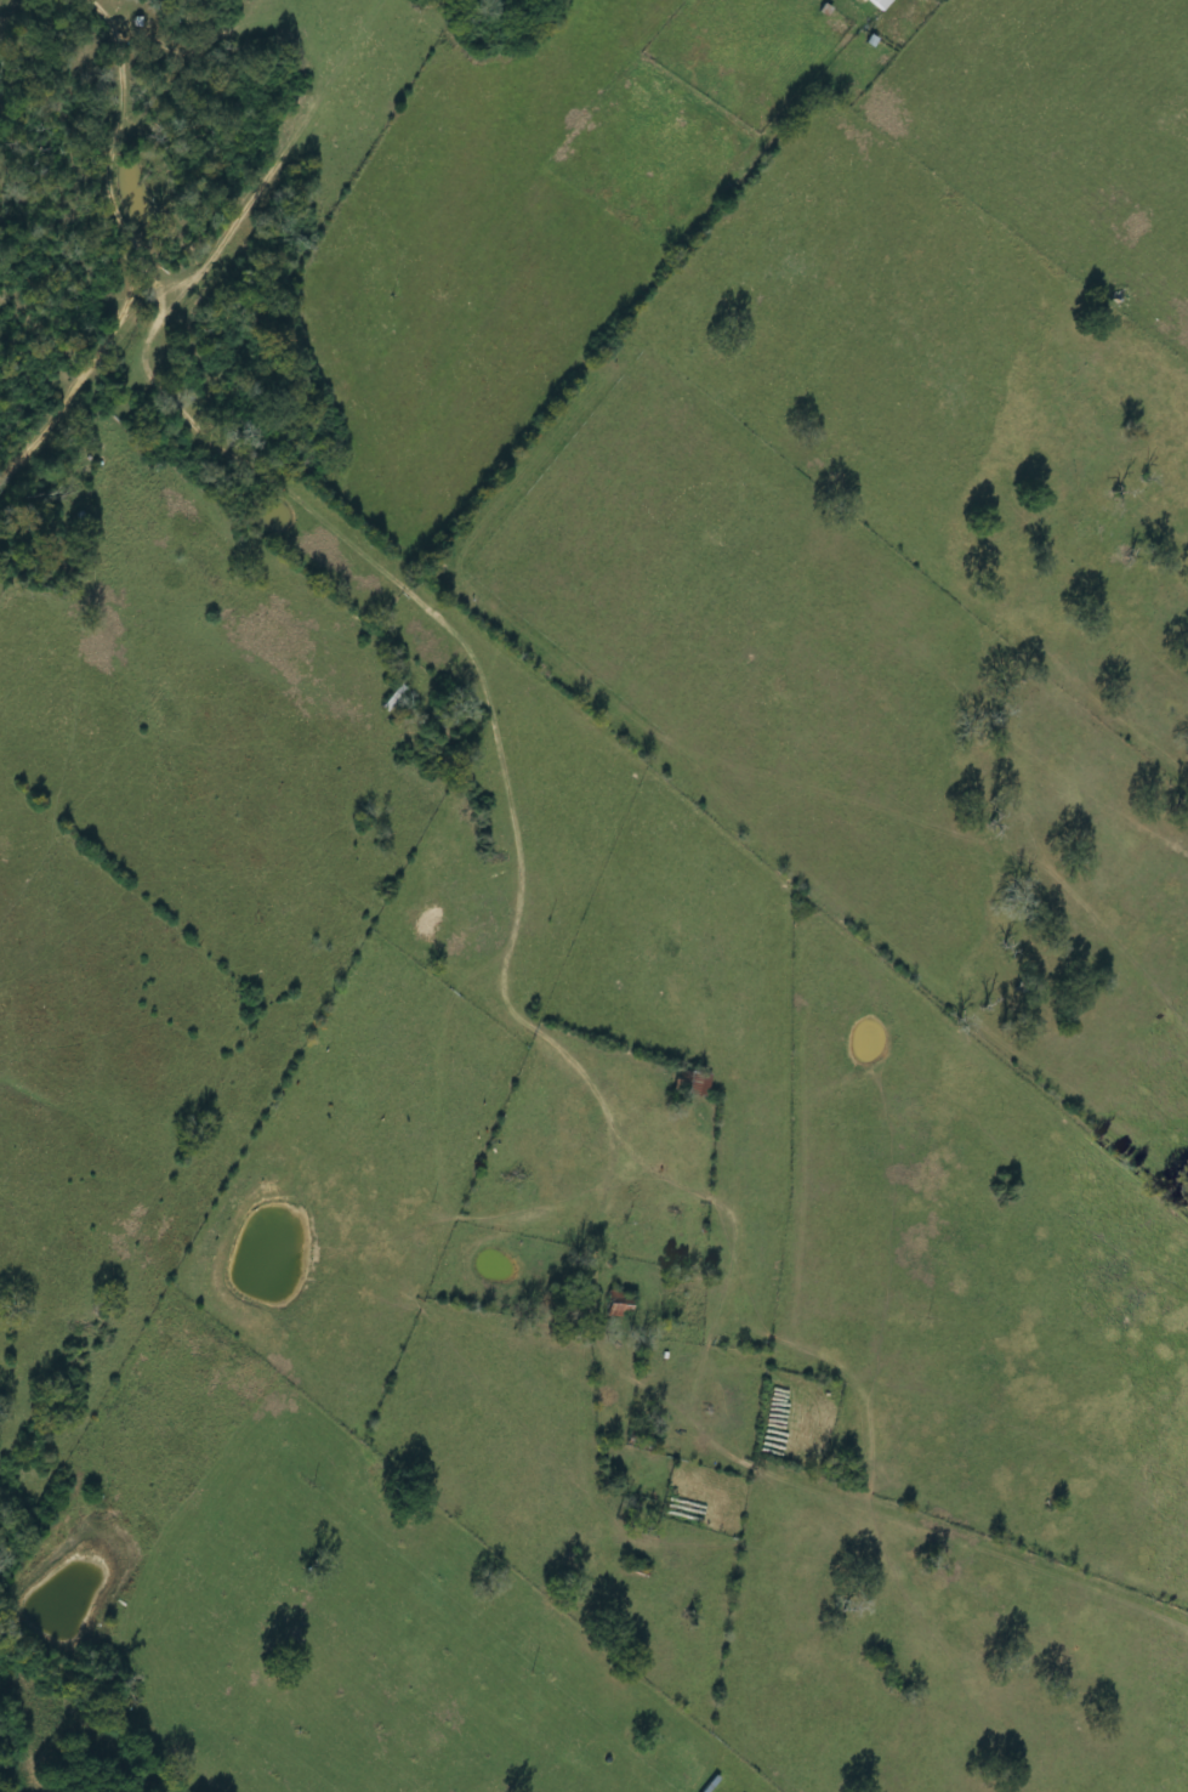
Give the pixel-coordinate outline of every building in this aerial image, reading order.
[(891,0),(866,0),(879,12),(891,0)]
